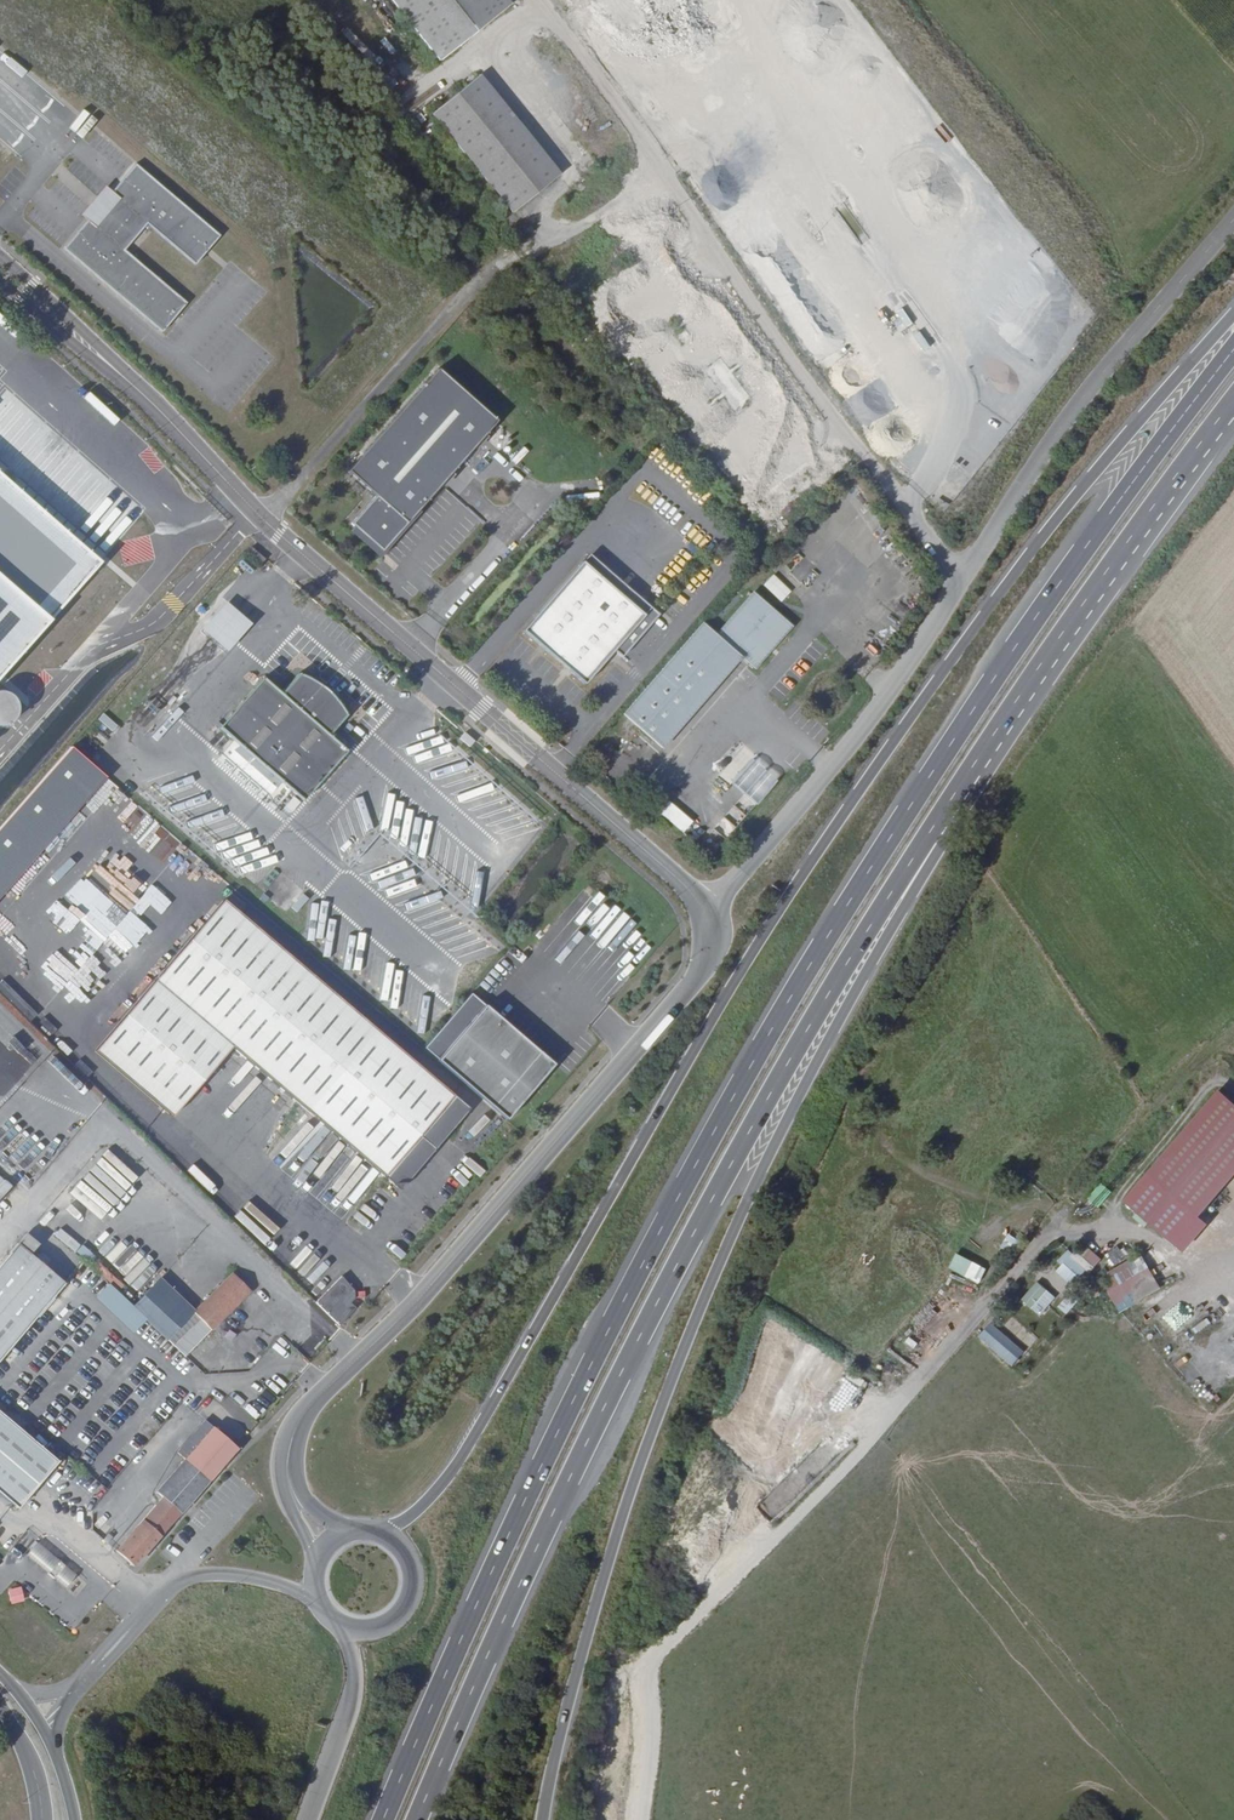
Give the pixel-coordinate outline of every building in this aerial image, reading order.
[(507,0),(392,0),(442,62),(511,5),(507,0)] [(484,75),(437,114),(518,213),(565,175),(484,75)] [(223,235),(138,164),(114,193),(121,199),(99,226),(92,220),(68,249),(165,331),(189,302),(126,249),(149,222),(198,264),(223,235)] [(85,214),(92,220),(99,226),(121,199),(114,193),(107,187),(85,214)] [(775,256),(769,260),(778,273),(784,269),(775,256)] [(675,333),(682,343),(689,339),(681,328),(675,333)] [(712,367),(729,402),(759,387),(742,352),(712,367)] [(494,416),(435,365),(348,466),(377,491),(354,517),(384,544),(494,416)] [(246,552),(261,565),(266,559),(251,547),(246,552)] [(648,613),(655,605),(593,553),(587,561),(648,613)] [(663,613),(655,605),(648,613),(587,561),(586,560),(527,630),(590,683),(618,649),(627,656),(663,613)] [(633,581),(639,587),(652,573),(646,567),(633,581)] [(762,584),(780,601),(791,590),(772,573),(762,584)] [(704,621),(624,712),(663,748),(741,655),(755,666),(794,627),(754,591),(717,633),(704,621)] [(228,602),(205,629),(230,651),(254,624),(228,602)] [(268,677),(225,727),(308,799),(351,750),(334,734),(352,714),(347,706),(342,699),(335,692),(329,686),(321,680),(313,676),(304,672),(286,692),(268,677)] [(108,774),(72,743),(0,826),(0,898),(108,774)] [(743,793),(723,817),(735,827),(777,777),(752,756),(730,782),(743,793)] [(733,761),(725,770),(730,776),(726,780),(728,783),(741,769),(733,761)] [(283,784),(273,796),(278,800),(288,789),(283,784)] [(657,812),(682,832),(692,820),(667,799),(657,812)] [(540,821),(529,821),(529,841),(540,841),(540,821)] [(620,919),(589,897),(594,890),(585,883),(561,917),(570,923),(568,926),(610,956),(631,926),(620,918),(620,919)] [(230,1038),(247,1052),(316,972),(214,885),(85,1038),(170,1108),(230,1038)] [(636,962),(649,946),(643,941),(630,957),(636,962)] [(316,972),(247,1052),(389,1173),(457,1092),(316,972)] [(427,1046),(497,1105),(544,1050),(474,990),(427,1046)] [(1183,1252),(1207,1223),(1200,1217),(1233,1176),(1233,1102),(1219,1089),(1124,1200),(1183,1252)] [(78,1128),(61,1112),(26,1150),(40,1163),(43,1165),(78,1128)] [(111,1150),(73,1193),(106,1222),(138,1186),(134,1182),(140,1175),(111,1150)] [(12,1186),(0,1173),(0,1197),(12,1186)] [(1099,1208),(1112,1192),(1101,1183),(1088,1199),(1099,1208)] [(342,1277),(334,1286),(258,1211),(246,1223),(241,1218),(237,1222),(340,1324),(357,1308),(348,1299),(356,1291),(342,1277)] [(1022,1242),(1009,1234),(1000,1246),(1013,1255),(1022,1242)] [(0,1265),(0,1356),(70,1278),(25,1237),(0,1265)] [(1083,1243),(1071,1256),(1090,1273),(1102,1260),(1083,1243)] [(1118,1244),(1105,1255),(1112,1264),(1126,1253),(1118,1244)] [(1120,1312),(1161,1288),(1140,1253),(1108,1272),(1107,1292),(1120,1312)] [(987,1270),(957,1254),(949,1269),(979,1284),(987,1270)] [(1070,1256),(1056,1271),(1071,1285),(1085,1270),(1070,1256)] [(96,1260),(92,1265),(111,1283),(116,1277),(96,1260)] [(192,1306),(197,1311),(215,1329),(258,1288),(236,1265),(192,1306)] [(172,1339),(197,1311),(192,1306),(167,1281),(141,1309),(172,1339)] [(1037,1282),(1022,1300),(1040,1316),(1056,1298),(1037,1282)] [(1058,1307),(1067,1314),(1082,1297),(1074,1290),(1058,1307)] [(964,1306),(959,1301),(946,1315),(952,1320),(964,1306)] [(189,1354),(194,1349),(215,1329),(197,1311),(172,1339),(189,1354)] [(1024,1353),(991,1324),(978,1337),(1012,1367),(1024,1353)] [(1028,1348),(1037,1340),(1025,1326),(1016,1334),(1028,1348)] [(18,1502),(58,1456),(0,1404),(0,1486),(18,1502)] [(206,1423),(179,1454),(187,1461),(211,1482),(238,1450),(206,1423)] [(158,1494),(164,1500),(182,1515),(211,1482),(187,1461),(158,1494)] [(144,1558),(182,1515),(164,1500),(127,1543),(144,1558)] [(32,1532),(41,1541),(51,1529),(42,1521),(32,1532)] [(52,1551),(62,1539),(51,1529),(41,1541),(52,1551)] [(16,1539),(0,1557),(0,1560),(10,1569),(27,1549),(16,1539)] [(57,1556),(67,1544),(62,1539),(52,1551),(57,1556)] [(67,1565),(78,1553),(67,1544),(57,1556),(67,1565)] [(31,1588),(28,1574),(18,1577),(20,1590),(31,1588)]
